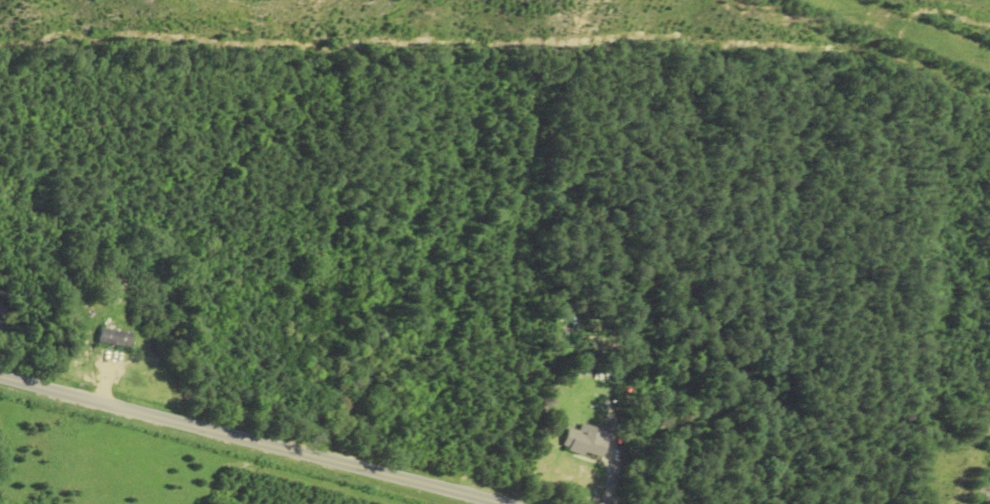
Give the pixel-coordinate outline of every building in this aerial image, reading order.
[(134,333),(102,328),(100,343),(131,348),(134,333)] [(610,433),(580,423),(578,431),(568,427),(561,447),(601,460),(610,433)]
